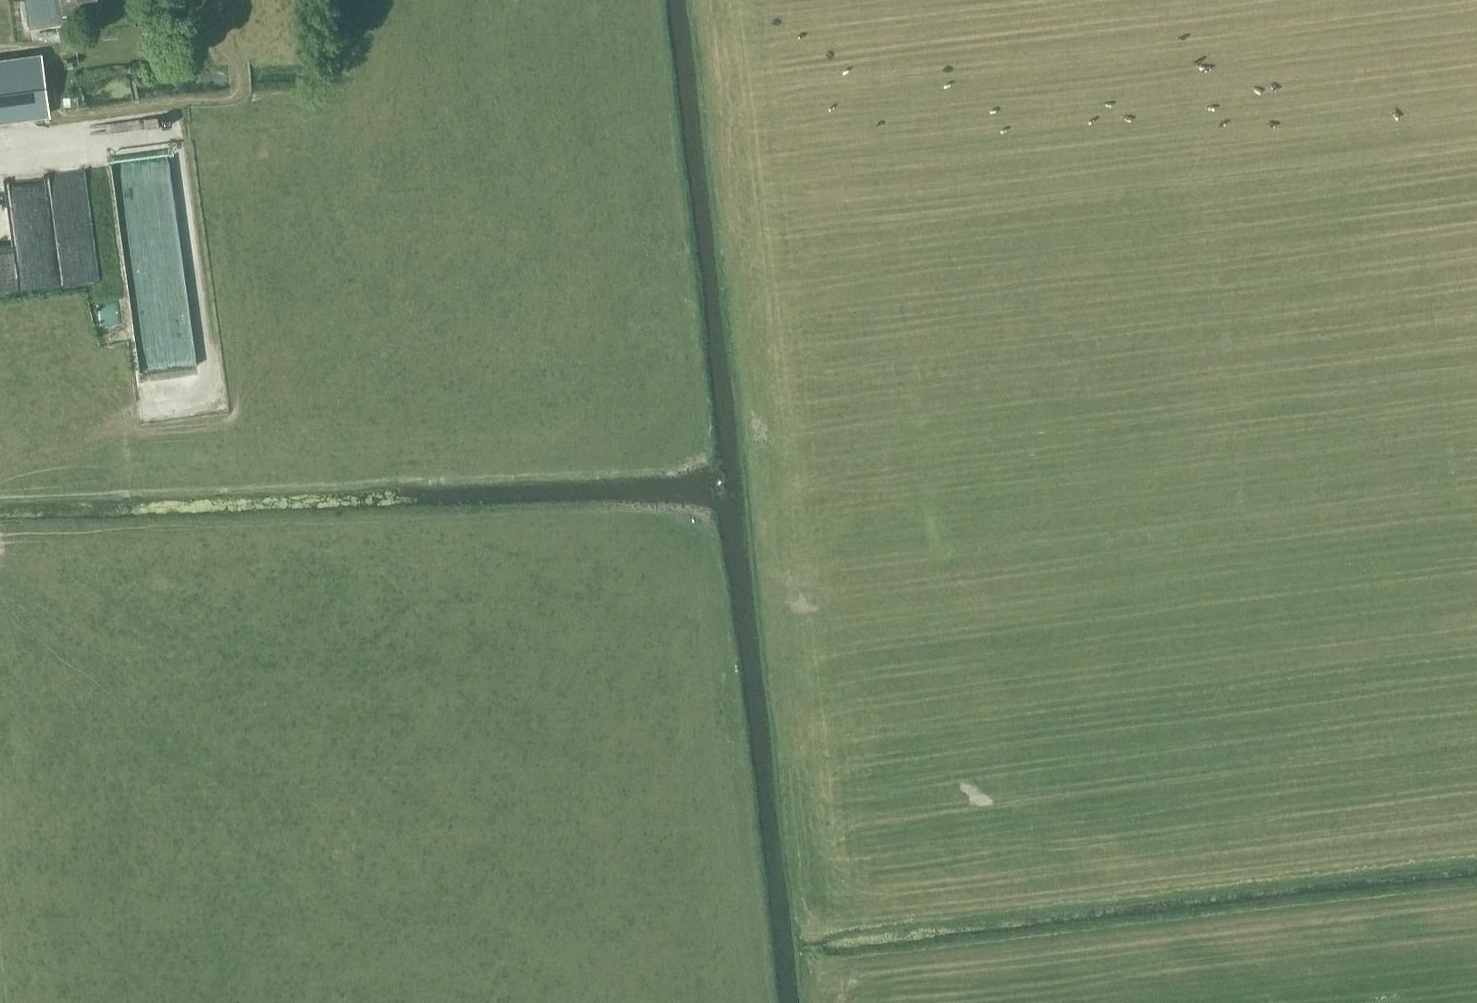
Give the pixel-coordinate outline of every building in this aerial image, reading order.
[(29,27),(63,21),(62,14),(96,9),(95,0),(25,0),(29,27)] [(0,60),(0,120),(50,113),(42,54),(0,60)] [(128,191),(147,372),(196,367),(173,147),(161,148),(163,168),(164,168),(166,187),(128,191)] [(121,321),(120,302),(101,304),(102,322),(121,321)]
